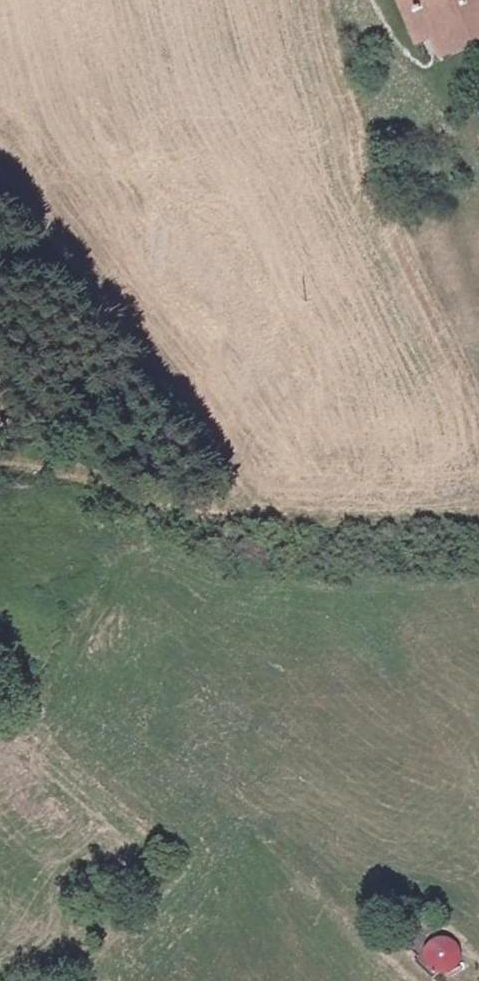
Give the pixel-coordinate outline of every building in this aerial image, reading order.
[(419,37),(440,28),(445,38),(462,30),(466,39),(478,33),(478,0),(401,0),(419,37)] [(462,30),(445,38),(450,47),(466,39),(462,30)] [(445,978),(464,948),(438,931),(418,960),(445,978)]
